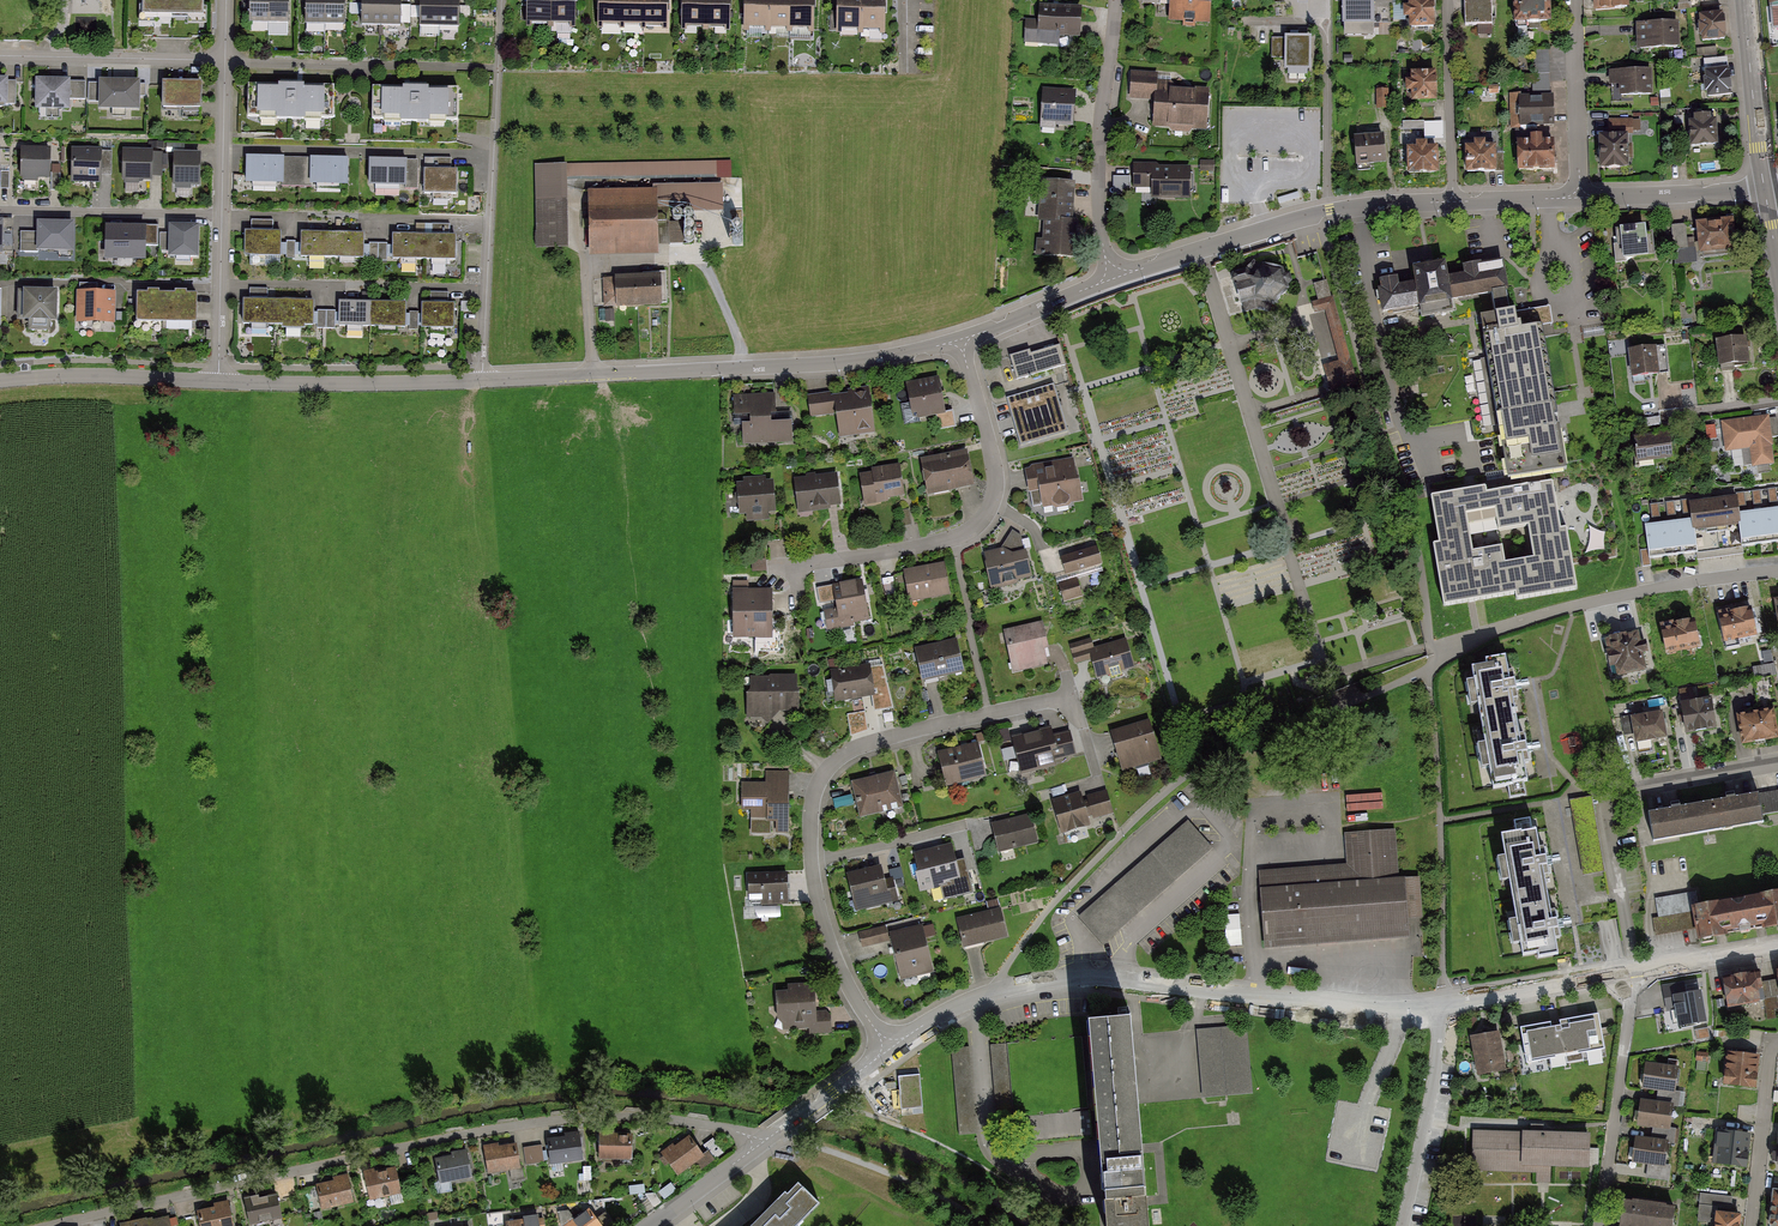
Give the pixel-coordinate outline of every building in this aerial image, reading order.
[(149,23),(209,23),(209,0),(149,0),(149,23)] [(256,23),(294,24),(295,0),(256,0),(256,23)] [(311,24),(356,25),(356,0),(311,0),(311,24)] [(368,25),(411,26),(412,0),(368,0),(368,25)] [(426,28),(468,28),(468,0),(426,0),(426,28)] [(532,25),(581,26),(581,0),(533,0),(532,25)] [(603,27),(675,29),(676,0),(604,0),(603,27)] [(690,30),(735,31),(736,0),(690,0),(690,30)] [(751,30),(819,32),(820,0),(752,0),(751,30)] [(843,33),(891,35),(892,0),(844,0),(843,33)] [(1168,18),(1210,19),(1211,0),(1169,0),(1168,18)] [(1393,0),(1343,2),(1343,28),(1394,27),(1393,0)] [(1462,0),(1463,27),(1492,25),(1491,0),(1470,0),(1462,0)] [(1513,27),(1549,25),(1548,0),(1511,0),(1513,27)] [(1596,12),(1643,8),(1642,0),(1595,0),(1596,12)] [(1431,1),(1404,2),(1405,28),(1432,27),(1431,1)] [(1080,9),(1037,8),(1036,38),(1079,39),(1080,9)] [(1722,17),(1695,19),(1697,48),(1724,46),(1722,17)] [(1677,27),(1638,30),(1639,56),(1679,53),(1677,27)] [(1305,38),(1267,38),(1267,57),(1280,57),(1280,73),(1305,73),(1305,38)] [(1551,50),(1535,50),(1536,92),(1552,91),(1551,50)] [(1726,69),(1700,72),(1703,101),(1730,98),(1726,69)] [(1648,72),(1615,73),(1616,97),(1648,97),(1648,72)] [(1157,76),(1135,75),(1134,98),(1156,99),(1155,123),(1200,124),(1201,88),(1157,87),(1157,76)] [(1432,75),(1408,75),(1408,101),(1432,101),(1432,75)] [(0,80),(0,108),(15,108),(15,80),(0,80)] [(83,82),(42,81),(41,112),(82,113),(83,82)] [(148,84),(100,83),(99,113),(147,115),(148,84)] [(207,84),(171,84),(171,116),(208,115),(207,84)] [(332,86),(247,84),(247,117),(332,119),(332,86)] [(457,87),(374,87),(374,118),(456,119),(457,87)] [(1391,89),(1378,90),(1379,107),(1391,107),(1391,89)] [(1075,92),(1043,90),(1041,123),(1074,124),(1075,92)] [(1555,97),(1519,97),(1519,123),(1555,123),(1555,97)] [(1404,121),(1404,127),(1426,126),(1427,138),(1446,137),(1445,118),(1404,121)] [(1715,121),(1685,122),(1687,152),(1716,150),(1715,121)] [(1627,136),(1600,137),(1601,172),(1628,171),(1627,136)] [(1384,137),(1357,138),(1358,165),(1385,165),(1384,137)] [(1551,140),(1510,142),(1512,176),(1552,174),(1551,140)] [(1495,146),(1464,147),(1465,177),(1496,176),(1495,146)] [(1437,147),(1407,148),(1408,176),(1438,176),(1437,147)] [(48,149),(22,149),(22,177),(48,177),(48,149)] [(99,149),(72,149),(72,182),(98,182),(99,149)] [(151,152),(124,152),(124,186),(137,186),(137,178),(150,178),(151,152)] [(199,152),(173,152),(173,185),(199,185),(199,152)] [(287,158),(247,157),(246,182),(287,182),(287,158)] [(346,160),(306,159),(306,183),(346,184),(346,160)] [(698,161),(699,176),(734,174),(733,159),(698,161)] [(412,162),(371,161),(371,183),(412,184),(412,162)] [(663,162),(607,163),(607,176),(663,176),(663,162)] [(1188,166),(1137,164),(1136,186),(1147,187),(1147,196),(1186,197),(1188,166)] [(455,166),(422,166),(422,191),(455,191),(455,166)] [(3,167),(3,187),(12,187),(12,167),(3,167)] [(1133,187),(1133,174),(1115,174),(1115,186),(1133,187)] [(1076,181),(1041,178),(1039,218),(1045,219),(1061,220),(1061,216),(1074,217),(1076,181)] [(663,195),(598,197),(600,256),(665,254),(663,195)] [(573,205),(541,207),(543,251),(575,250),(573,205)] [(1061,220),(1045,219),(1042,254),(1076,256),(1079,217),(1074,217),(1061,216),(1061,220)] [(0,223),(0,252),(9,252),(10,224),(0,223)] [(38,248),(72,249),(73,224),(39,223),(38,248)] [(1726,223),(1692,226),(1695,247),(1695,254),(1729,251),(1726,223)] [(196,226),(167,226),(167,254),(195,255),(196,226)] [(1686,226),(1671,227),(1674,263),(1696,261),(1695,254),(1695,247),(1688,248),(1686,226)] [(141,228),(105,227),(104,254),(140,255),(141,228)] [(1650,228),(1615,229),(1616,262),(1651,260),(1650,228)] [(280,233),(243,232),(243,256),(250,256),(250,264),(280,265),(280,233)] [(332,257),(332,233),(302,232),(301,256),(332,257)] [(364,234),(332,233),(332,257),(364,258),(364,234)] [(424,258),(425,236),(394,235),(394,258),(424,258)] [(454,236),(425,236),(424,258),(454,259),(454,236)] [(1234,275),(1233,280),(1236,284),(1242,305),(1244,305),(1246,311),(1256,308),(1269,312),(1271,304),(1277,305),(1288,293),(1287,289),(1291,282),(1289,275),(1283,273),(1280,267),(1265,264),(1260,267),(1254,262),(1244,272),(1234,275)] [(1383,294),(1377,295),(1383,333),(1400,330),(1415,412),(1427,411),(1430,428),(1471,421),(1473,432),(1474,443),(1500,438),(1507,486),(1553,478),(1567,476),(1544,334),(1543,328),(1553,326),(1550,310),(1510,316),(1501,263),(1465,268),(1466,276),(1447,279),(1444,265),(1429,268),(1415,270),(1417,285),(1398,289),(1396,280),(1382,283),(1383,294)] [(668,270),(608,273),(609,307),(669,305),(668,270)] [(1329,298),(1325,281),(1317,283),(1314,284),(1319,301),(1312,303),(1315,313),(1325,310),(1341,367),(1325,372),(1331,391),(1356,384),(1332,297),(1329,298)] [(111,290),(78,289),(77,318),(110,320),(111,290)] [(56,290),(20,290),(20,319),(55,319),(56,290)] [(167,295),(140,294),(139,321),(167,321),(167,295)] [(192,295),(167,295),(167,321),(192,322),(192,295)] [(274,302),(246,301),(245,323),(274,324),(274,302)] [(313,303),(274,302),(274,324),(313,325),(313,303)] [(370,302),(339,302),(339,325),(370,325),(370,302)] [(404,303),(370,302),(370,325),(405,325),(404,303)] [(453,304),(423,304),(423,325),(453,325),(453,304)] [(1745,336),(1713,338),(1715,366),(1747,363),(1745,336)] [(1027,349),(1010,355),(1017,378),(1062,364),(1056,345),(1028,353),(1027,349)] [(1664,346),(1630,349),(1632,373),(1666,370),(1664,346)] [(937,382),(907,387),(912,416),(942,411),(937,382)] [(1007,398),(1020,445),(1062,433),(1048,386),(1007,398)] [(869,392),(812,398),(814,417),(838,415),(840,435),(873,432),(869,392)] [(774,398),(738,400),(740,442),(790,439),(788,412),(775,413),(774,398)] [(1767,416),(1721,422),(1724,451),(1747,448),(1749,467),(1772,464),(1767,416)] [(1708,424),(1710,438),(1719,437),(1717,422),(1708,424)] [(1668,435),(1638,437),(1640,461),(1669,458),(1668,435)] [(968,455),(926,461),(930,492),(972,485),(968,455)] [(1075,461),(1033,468),(1039,505),(1081,498),(1075,461)] [(898,468),(864,471),(867,497),(900,493),(898,468)] [(836,474),(801,478),(804,502),(838,499),(836,474)] [(1486,483),(1430,493),(1438,542),(1433,542),(1443,604),(1515,592),(1517,599),(1579,589),(1568,524),(1561,525),(1553,478),(1507,486),(1487,489),(1486,483)] [(772,481),(739,483),(741,508),(774,506),(772,481)] [(1735,494),(1713,497),(1720,556),(1743,553),(1743,548),(1738,511),(1735,494)] [(1713,497),(1688,500),(1691,517),(1695,553),(1696,559),(1720,556),(1713,497)] [(1769,507),(1774,544),(1777,543),(1777,506),(1769,507)] [(1755,509),(1759,546),(1774,544),(1769,507),(1755,509)] [(1743,548),(1759,546),(1755,509),(1738,511),(1743,548)] [(1678,555),(1695,553),(1691,517),(1674,519),(1678,555)] [(1662,557),(1678,555),(1674,519),(1657,521),(1662,557)] [(1648,559),(1662,557),(1657,521),(1644,523),(1648,559)] [(1006,550),(987,555),(994,584),(1034,574),(1027,547),(1014,534),(1006,550)] [(1096,545),(1063,553),(1068,573),(1101,565),(1096,545)] [(944,564),(907,572),(913,600),(950,593),(944,564)] [(885,577),(888,593),(897,592),(894,576),(885,577)] [(862,581),(833,586),(837,610),(826,612),(828,626),(868,619),(862,581)] [(1074,584),(1058,589),(1062,601),(1078,596),(1074,584)] [(770,597),(736,595),(735,630),(768,632),(770,597)] [(1749,609),(1716,616),(1721,645),(1754,638),(1749,609)] [(1693,620),(1659,626),(1663,654),(1698,648),(1693,620)] [(1041,626),(1006,634),(1014,668),(1049,660),(1041,626)] [(1636,632),(1607,639),(1615,675),(1645,668),(1636,632)] [(1093,639),(1073,645),(1077,658),(1089,655),(1096,677),(1132,666),(1124,640),(1096,648),(1093,639)] [(958,642),(920,650),(926,678),(964,670),(958,642)] [(1508,660),(1466,666),(1475,726),(1516,720),(1508,660)] [(1777,664),(1756,665),(1756,674),(1777,673),(1777,664)] [(869,671),(832,675),(836,700),(872,696),(869,671)] [(1769,677),(1754,680),(1759,706),(1774,704),(1769,677)] [(796,681),(754,680),(754,707),(795,708),(796,681)] [(1709,694),(1677,700),(1684,735),(1717,728),(1709,694)] [(1769,709),(1736,715),(1742,746),(1775,740),(1769,709)] [(1661,710),(1629,717),(1636,749),(1668,741),(1661,710)] [(1525,775),(1516,720),(1475,726),(1484,781),(1525,775)] [(1148,723),(1116,732),(1126,766),(1158,756),(1148,723)] [(1060,727),(1019,737),(1028,769),(1068,759),(1060,727)] [(980,744),(943,753),(950,782),(987,774),(980,744)] [(899,771),(857,781),(864,810),(906,800),(899,771)] [(787,775),(754,775),(753,830),(786,830),(787,775)] [(1106,787),(1061,803),(1069,827),(1114,811),(1106,787)] [(1748,791),(1698,801),(1703,831),(1754,822),(1748,791)] [(1698,801),(1648,810),(1654,841),(1703,831),(1698,801)] [(1032,815),(997,822),(1002,847),(1038,840),(1032,815)] [(1187,819),(1078,916),(1101,945),(1212,846),(1208,841),(1191,823),(1187,819)] [(1395,828),(1344,831),(1346,862),(1260,868),(1265,946),(1410,936),(1408,918),(1420,917),(1418,875),(1398,876),(1395,828)] [(1538,828),(1499,833),(1508,898),(1548,893),(1538,828)] [(958,856),(968,855),(968,840),(958,840),(958,856)] [(953,846),(922,852),(928,882),(959,876),(953,846)] [(888,867),(889,884),(903,883),(901,866),(888,867)] [(884,868),(852,875),(858,906),(891,899),(884,868)] [(785,873),(751,873),(751,906),(785,906),(785,873)] [(1690,906),(1695,939),(1777,926),(1777,892),(1690,906)] [(1555,948),(1548,893),(1508,898),(1515,953),(1555,948)] [(1001,911),(962,920),(968,947),(1007,937),(1001,911)] [(860,929),(864,944),(891,937),(888,922),(860,929)] [(923,931),(894,937),(902,976),(931,970),(923,931)] [(1758,975),(1722,982),(1727,1005),(1763,998),(1758,975)] [(1698,992),(1669,997),(1674,1025),(1703,1020),(1698,992)] [(1766,995),(1769,1018),(1777,1017),(1777,994),(1766,995)] [(816,997),(781,997),(782,1030),(830,1028),(830,1008),(816,1009),(816,997)] [(1088,1018),(1106,1225),(1150,1225),(1140,1104),(1134,1035),(1132,1014),(1088,1018)] [(1592,1014),(1520,1027),(1527,1065),(1599,1051),(1592,1014)] [(1202,1031),(1201,1031),(1207,1096),(1207,1097),(1252,1093),(1246,1027),(1202,1031)] [(1494,1032),(1469,1037),(1477,1073),(1502,1068),(1494,1032)] [(969,1043),(952,1045),(958,1132),(975,1131),(969,1043)] [(1757,1057),(1730,1053),(1726,1085),(1753,1088),(1757,1057)] [(1678,1071),(1650,1065),(1645,1085),(1673,1092),(1678,1071)] [(922,1107),(919,1074),(899,1075),(901,1109),(922,1107)] [(1671,1107),(1645,1102),(1641,1119),(1668,1124),(1671,1107)] [(697,1131),(662,1156),(679,1180),(714,1156),(697,1131)] [(636,1134),(603,1132),(601,1156),(635,1158),(636,1134)] [(1746,1135),(1721,1132),(1717,1164),(1742,1167),(1746,1135)] [(582,1133),(550,1138),(554,1162),(586,1157),(582,1133)] [(1587,1137),(1477,1133),(1476,1162),(1586,1166),(1587,1137)] [(1665,1143),(1639,1139),(1635,1158),(1662,1163),(1665,1143)] [(517,1141),(486,1146),(490,1173),(521,1169),(517,1141)] [(550,1143),(526,1145),(527,1163),(551,1162),(550,1143)] [(468,1150),(437,1157),(443,1183),(474,1177),(468,1150)] [(397,1165),(369,1171),(374,1196),(403,1190),(397,1165)] [(348,1177),(319,1184),(325,1208),(354,1201),(348,1177)] [(756,1225),(793,1225),(815,1204),(797,1186),(756,1225)] [(1772,1192),(1768,1224),(1777,1225),(1777,1193),(1772,1192)] [(275,1193),(247,1200),(252,1222),(281,1216),(275,1193)] [(1706,1194),(1703,1219),(1709,1220),(1708,1225),(1740,1225),(1741,1216),(1731,1214),(1733,1197),(1706,1194)] [(1625,1202),(1621,1225),(1627,1225),(1669,1225),(1672,1209),(1625,1202)] [(564,1223),(567,1225),(609,1225),(593,1203),(564,1223)] [(199,1212),(202,1225),(232,1225),(227,1206),(199,1212)] [(122,1225),(169,1225),(167,1216),(122,1225)]
